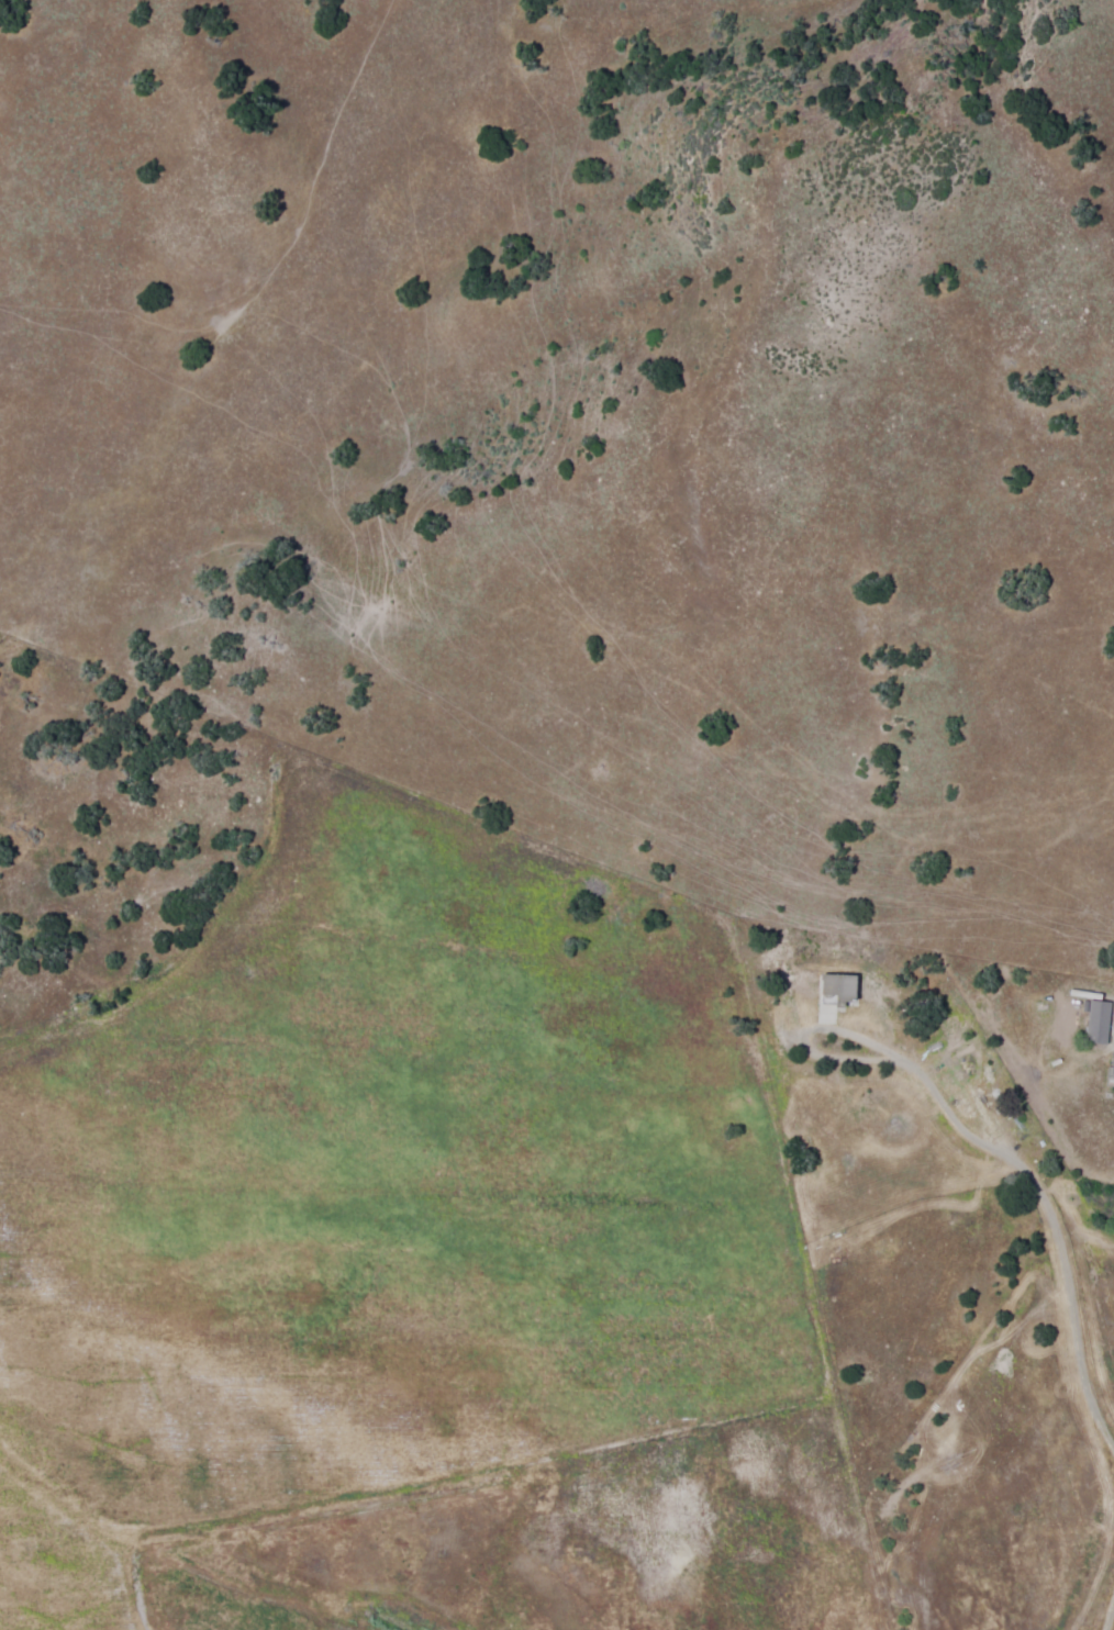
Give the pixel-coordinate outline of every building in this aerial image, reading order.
[(817,1024),(836,1024),(836,1004),(861,1004),(861,975),(822,975),(822,1003),(817,1003),(817,1024)] [(1109,1044),(1112,1002),(1090,1000),(1088,1043),(1109,1044)]
